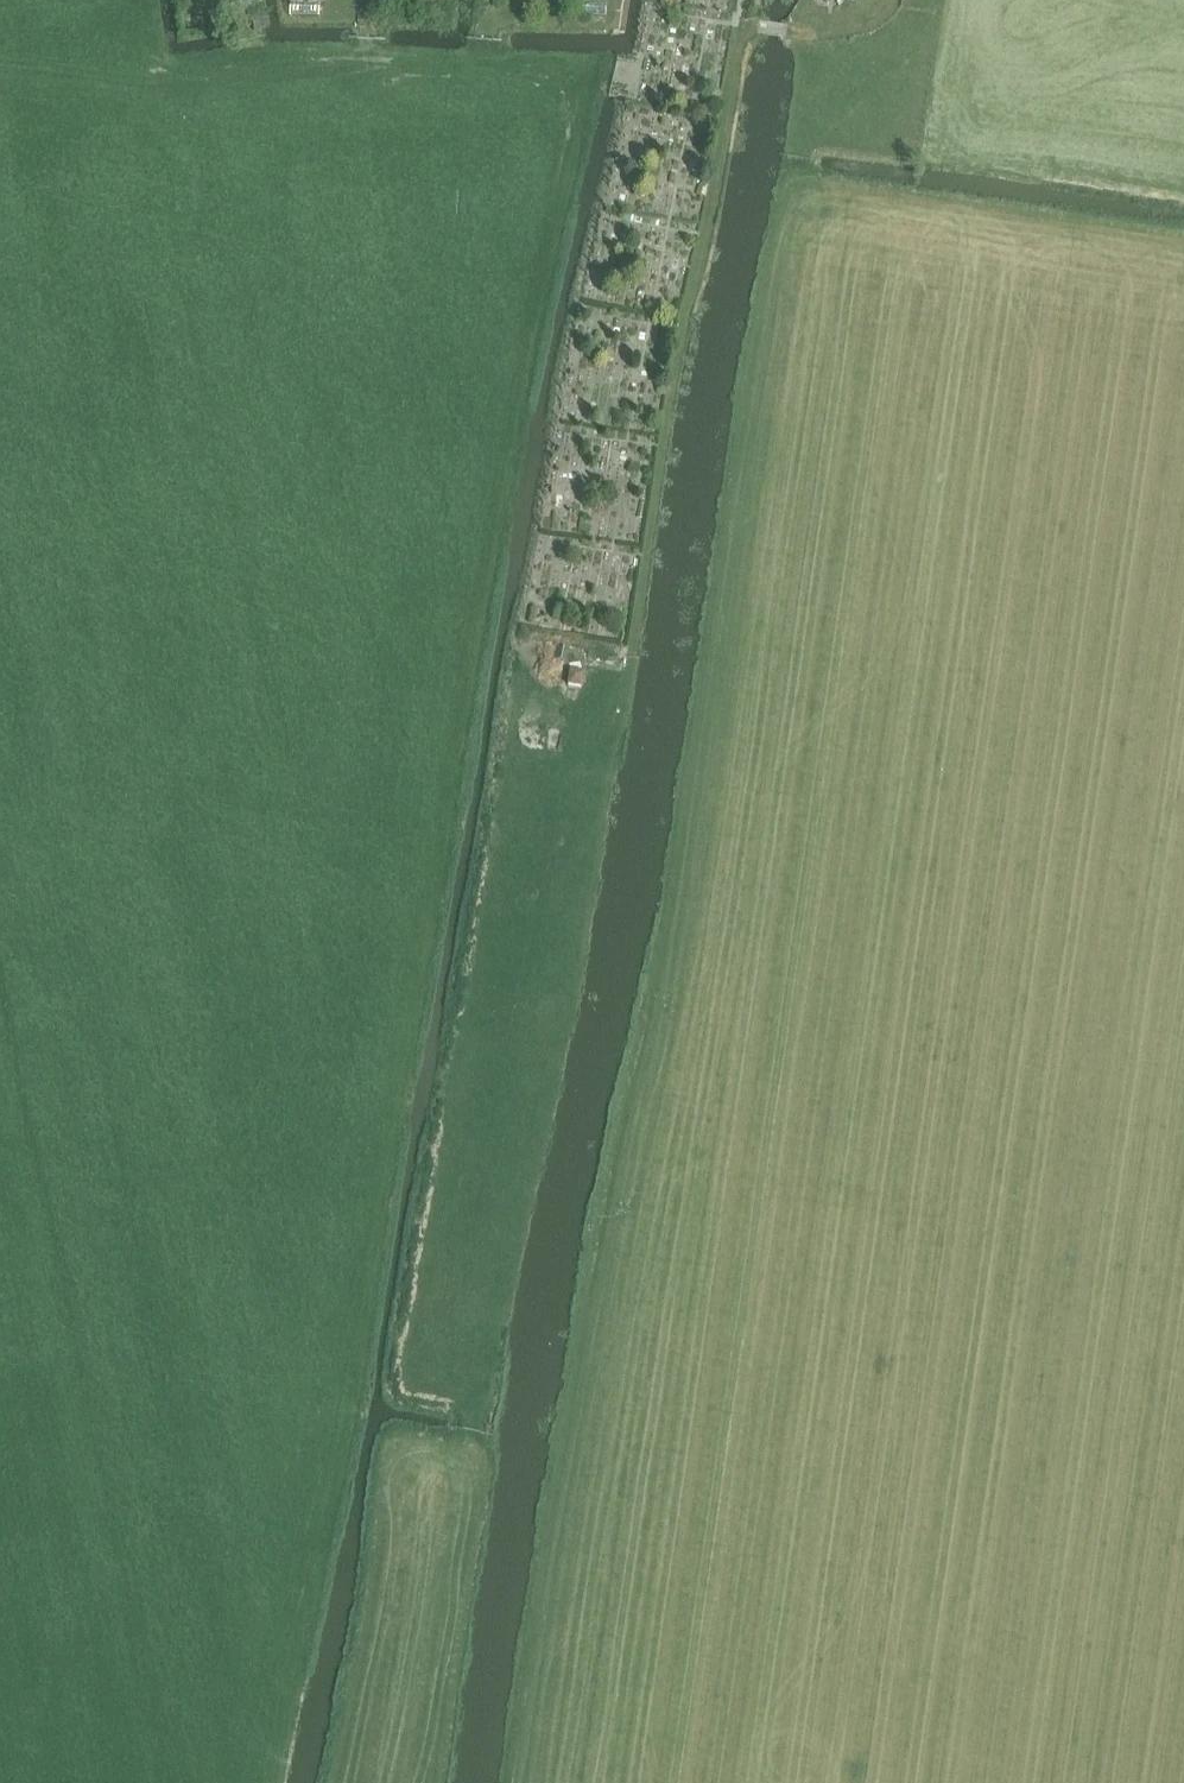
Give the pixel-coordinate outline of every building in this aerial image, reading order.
[(570,671),(568,683),(581,685),(583,672),(570,671)]
